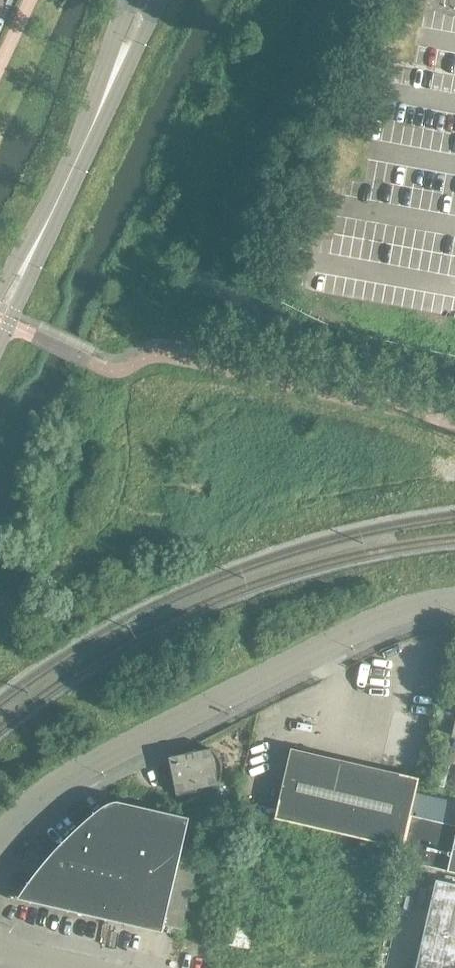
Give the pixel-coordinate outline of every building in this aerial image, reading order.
[(196,789),(218,784),(220,782),(220,781),(221,778),(222,775),(222,772),(222,770),(222,768),(222,765),(221,763),(220,761),(219,758),(218,756),(216,754),(215,752),(213,750),(211,748),(199,751),(198,747),(202,746),(202,745),(186,748),(188,756),(178,758),(177,755),(169,757),(177,796),(197,792),(196,789)] [(419,778),(291,748),(274,819),(402,849),(403,849),(416,793),(419,778)] [(416,793),(403,849),(402,849),(400,860),(454,872),(454,802),(416,793)] [(163,932),(189,818),(117,801),(113,802),(109,803),(105,805),(95,813),(83,823),(71,833),(65,839),(56,848),(37,871),(26,886),(18,898),(163,932)] [(436,879),(429,910),(431,910),(427,926),(425,926),(416,967),(454,967),(454,884),(436,879)]
